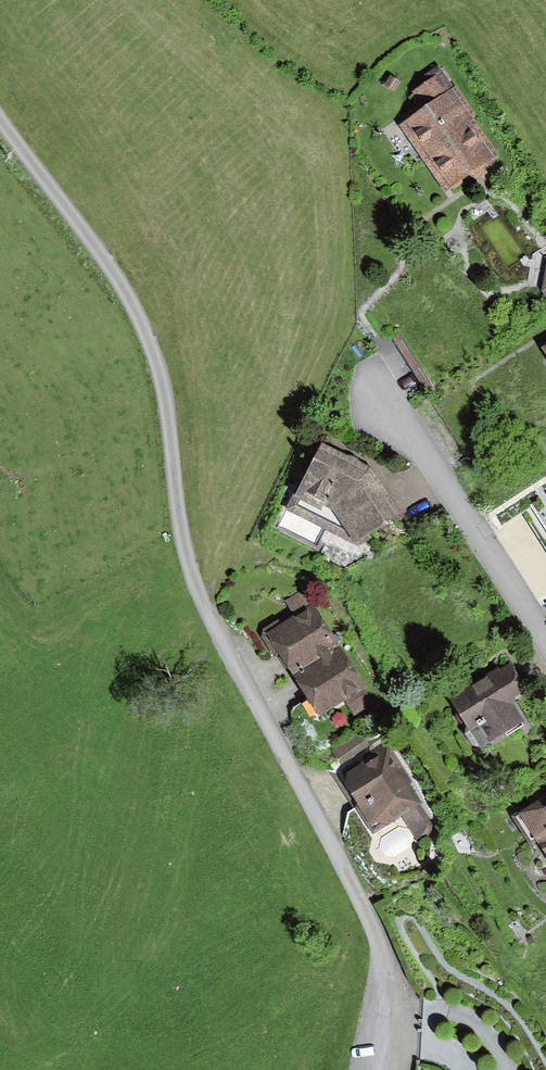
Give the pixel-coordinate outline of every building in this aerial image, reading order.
[(430,116),(406,131),(449,196),(503,160),(447,76),(417,96),(430,116)] [(370,473),(317,449),(289,506),(360,543),(397,518),(370,473)] [(318,608),(268,636),(313,715),(362,687),(318,608)] [(508,665),(443,704),(462,736),(482,724),(491,740),(521,721),(510,704),(526,694),(508,665)] [(366,727),(337,741),(344,756),(373,743),(366,727)] [(394,753),(344,779),(374,836),(424,810),(394,753)] [(521,817),(545,863),(545,803),(521,817)]
